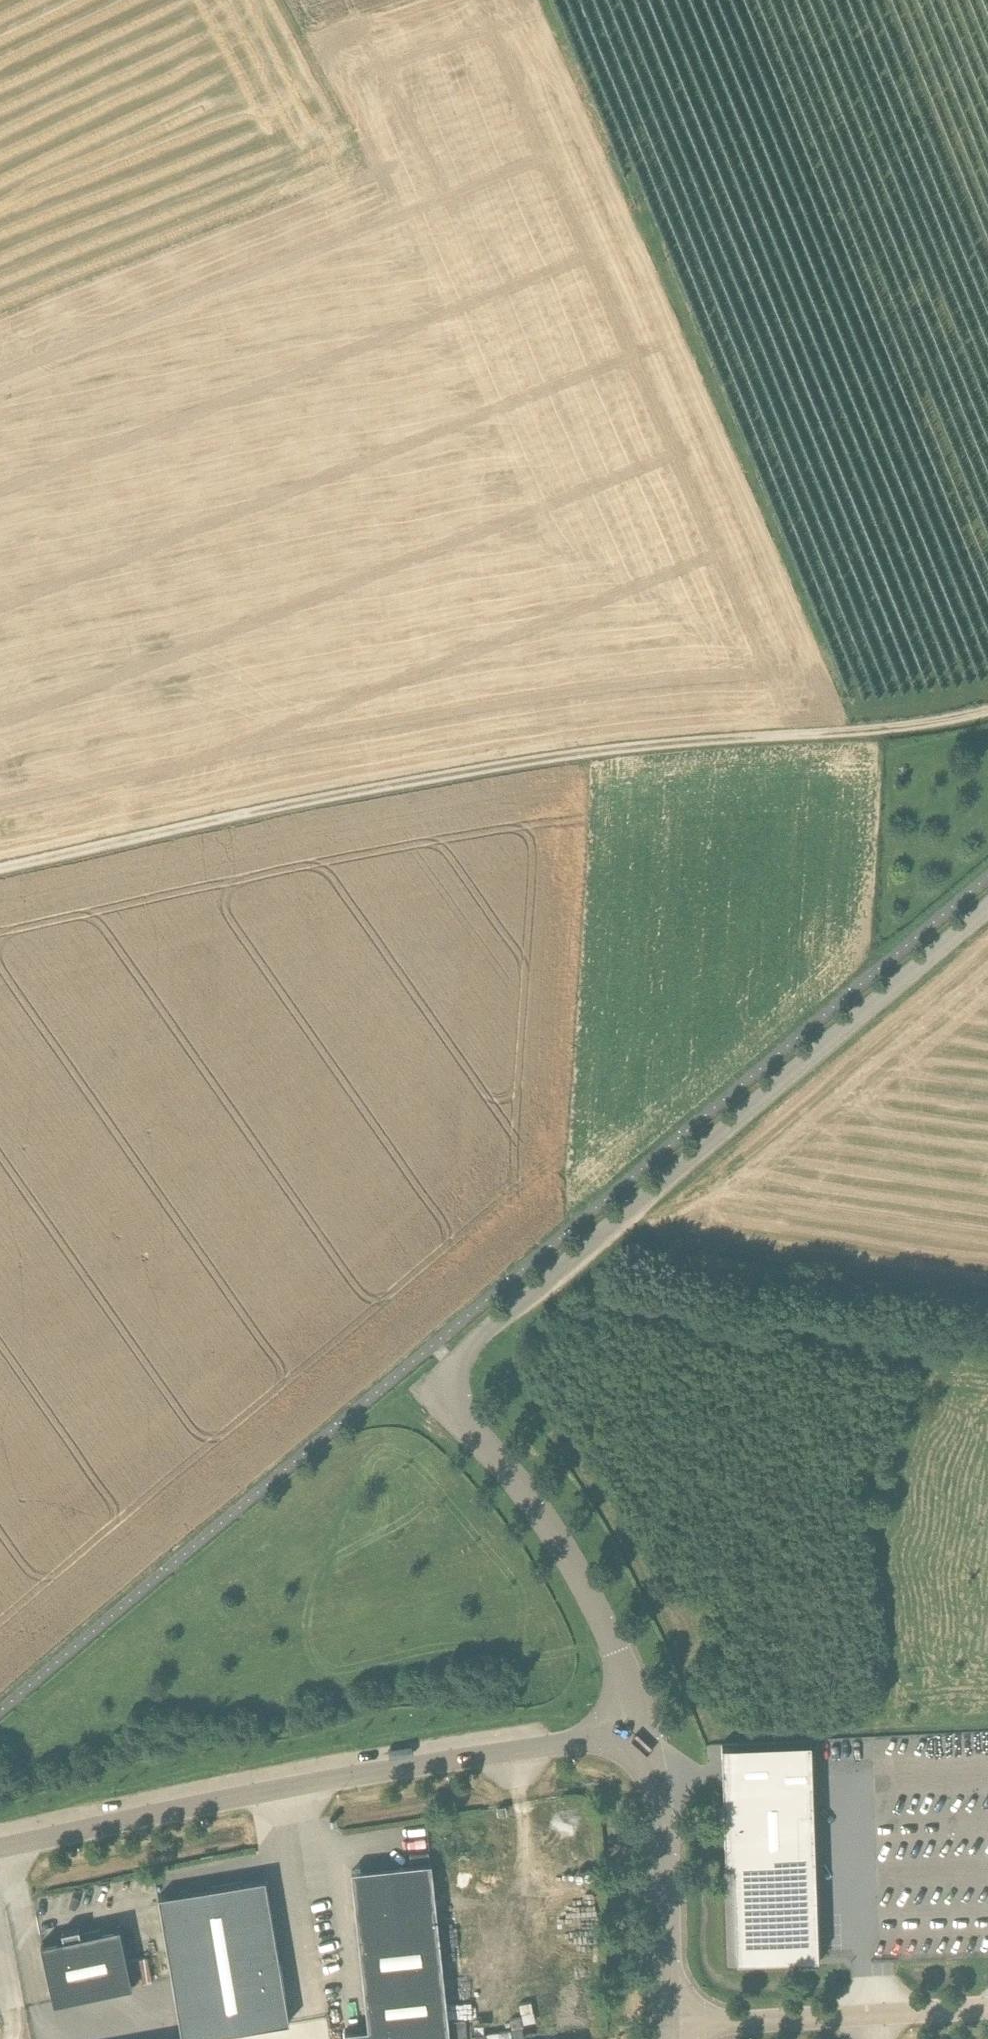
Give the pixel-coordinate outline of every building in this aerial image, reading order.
[(811,1742),(722,1745),(726,1863),(734,1863),(737,1960),(818,1957),(811,1742)] [(504,1806),(495,1807),(496,1814),(505,1813),(504,1806)] [(431,1862),(352,1871),(368,2029),(345,2031),(345,2038),(450,2038),(431,1862)] [(182,2038),(191,2038),(290,2022),(266,1878),(158,1897),(182,2038)] [(81,1934),(79,1927),(62,1930),(63,1938),(40,1942),(53,2002),(133,1986),(120,1926),(81,1934)]
